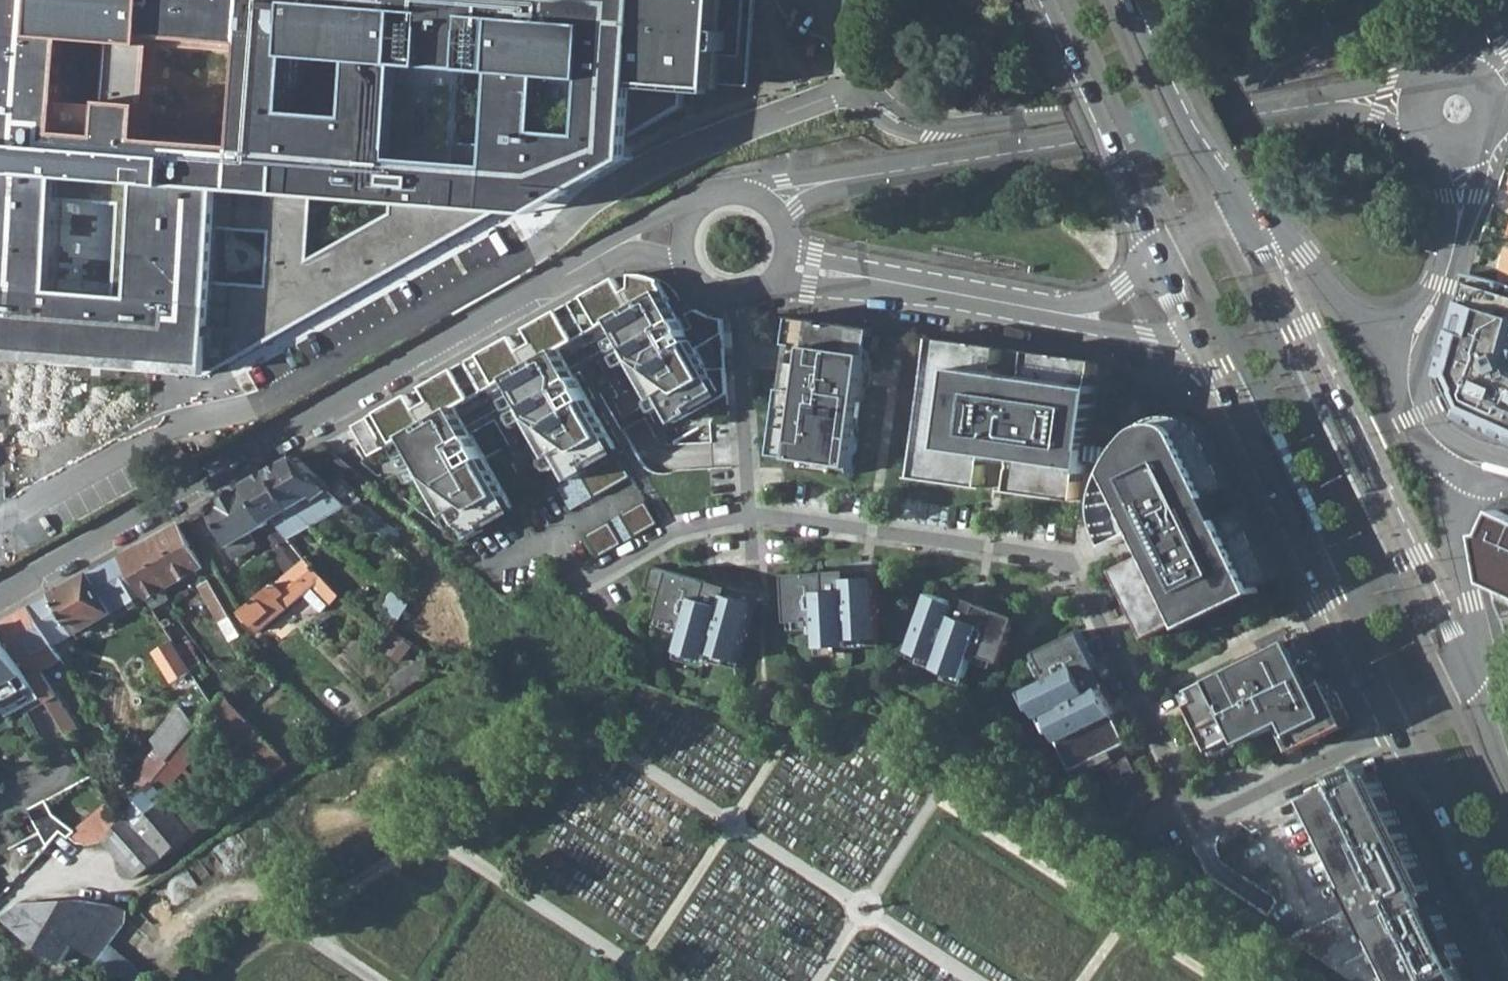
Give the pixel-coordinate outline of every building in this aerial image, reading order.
[(215,281),(217,255),(232,256),(234,223),(219,222),(220,209),(29,195),(30,177),(214,190),(219,106),(182,103),(184,71),(199,72),(202,37),(186,36),(188,8),(71,0),(0,0),(0,265),(215,281)] [(233,186),(527,211),(626,157),(629,115),(659,98),(660,80),(709,84),(716,0),(249,0),(233,186)] [(587,465),(617,448),(560,348),(613,318),(631,345),(627,347),(655,396),(661,393),(677,420),(728,391),(727,366),(709,367),(699,348),(725,332),(725,330),(724,319),(722,318),(718,318),(714,317),(708,315),(704,313),(700,311),(696,308),(679,317),(659,282),(660,279),(659,278),(653,276),(650,275),(645,274),(640,273),(635,274),(630,274),(632,287),(623,292),(615,278),(524,329),(532,343),(519,351),(511,337),(421,388),(429,402),(416,409),(408,395),(376,414),(351,427),(369,457),(406,436),(422,463),(419,466),(447,516),(453,511),(469,539),(487,529),(484,524),(514,507),(456,407),(510,377),(526,405),(522,407),(550,457),(557,453),(572,480),(590,470),(587,465)] [(1459,312),(1441,373),(1450,376),(1463,406),(1459,415),(1507,437),(1507,282),(1503,281),(1470,273),(1459,312)] [(211,373),(216,299),(0,284),(0,358),(211,373)] [(874,328),(794,317),(790,344),(798,345),(794,374),(785,373),(774,454),(854,466),(859,435),(856,434),(861,401),(866,401),(868,385),(867,384),(863,384),(863,375),(868,376),(874,328)] [(1011,491),(1078,501),(1083,468),(1088,469),(1100,388),(1095,388),(1098,360),(1031,350),(1027,379),(999,375),(1003,347),(935,337),(915,477),(983,487),(988,454),(1016,458),(1011,491)] [(798,345),(790,344),(785,373),(794,374),(798,345)] [(861,401),(856,434),(859,435),(866,401),(861,401)] [(1114,540),(1116,544),(1143,531),(1154,553),(1127,567),(1160,634),(1282,575),(1249,508),(1226,519),(1215,496),(1238,485),(1220,448),(1216,441),(1214,437),(1211,433),(1208,430),(1204,427),(1201,425),(1197,423),(1194,422),(1191,420),(1186,418),(1181,417),(1176,417),(1172,416),(1169,417),(1166,417),(1161,419),(1156,420),(1151,422),(1146,426),(1143,428),(1138,433),(1134,438),(1130,442),(1127,447),(1123,452),(1121,456),(1119,460),(1117,464),(1114,469),(1111,475),(1110,481),(1107,488),(1106,494),(1105,499),(1105,505),(1105,509),(1105,514),(1106,520),(1106,522),(1108,526),(1110,531),(1112,536),(1114,540)] [(1265,439),(1258,443),(1298,525),(1305,522),(1265,439)] [(590,470),(619,453),(617,448),(587,465),(590,470)] [(596,497),(632,476),(619,453),(583,474),(596,497)] [(333,485),(318,471),(300,455),(273,470),(294,508),(307,519),(311,521),(313,523),(351,502),(333,485)] [(800,467),(854,474),(854,466),(801,459),(800,467)] [(250,483),(271,521),(274,520),(276,522),(291,539),(311,521),(307,519),(294,508),(273,470),(250,483)] [(351,502),(395,543),(403,533),(359,493),(360,491),(343,476),(333,485),(351,502)] [(212,504),(235,546),(273,523),(271,521),(250,483),(212,504)] [(635,536),(659,522),(646,500),(622,514),(635,536)] [(487,529),(517,512),(514,507),(484,524),(487,529)] [(1501,507),(1492,533),(1481,533),(1489,580),(1507,589),(1507,511),(1501,507)] [(599,557),(624,542),(612,519),(585,534),(599,557)] [(143,543),(169,587),(206,566),(182,521),(143,543)] [(123,554),(150,597),(169,587),(143,543),(123,554)] [(254,615),(265,629),(306,592),(324,611),(342,595),(336,591),(308,559),(244,612),(243,613),(248,619),(254,615)] [(647,585),(666,591),(673,569),(653,564),(647,585)] [(1155,637),(1160,634),(1127,567),(1122,569),(1155,637)] [(741,659),(757,601),(727,592),(722,609),(712,606),(709,615),(702,613),(712,580),(673,569),(666,591),(660,615),(688,623),(680,649),(710,657),(712,650),(741,659)] [(70,614),(80,632),(115,612),(92,571),(56,592),(70,614)] [(881,636),(878,576),(847,577),(848,595),(837,596),(838,605),(831,605),(829,571),(788,572),(790,620),(819,619),(820,645),(851,644),(851,638),(881,636)] [(202,585),(233,640),(243,633),(213,579),(202,585)] [(932,591),(911,648),(940,659),(937,666),(966,676),(975,651),(1002,661),(1019,616),(980,602),(969,635),(961,632),(965,623),(955,620),(961,602),(932,591)] [(32,605),(45,628),(70,614),(56,592),(32,605)] [(46,701),(68,738),(79,731),(59,697),(58,698),(44,672),(63,660),(48,633),(45,628),(32,605),(0,623),(46,701)] [(45,628),(48,633),(62,625),(70,638),(80,632),(70,614),(45,628)] [(5,711),(8,716),(22,708),(25,713),(46,701),(0,623),(0,713),(5,711)] [(1028,689),(1041,716),(1048,713),(1074,768),(1129,741),(1102,686),(1085,693),(1081,684),(1072,688),(1069,681),(1100,666),(1082,629),(1039,650),(1052,677),(1028,689)] [(1202,700),(1195,704),(1216,749),(1242,736),(1246,742),(1291,721),(1304,747),(1353,723),(1332,680),(1324,684),(1313,663),(1322,658),(1310,634),(1275,650),(1273,645),(1244,660),(1246,664),(1197,688),(1202,700)] [(178,700),(196,729),(213,709),(217,703),(210,694),(201,680),(180,646),(175,637),(156,649),(176,679),(185,675),(191,692),(178,700)] [(191,640),(180,646),(201,680),(213,674),(191,640)] [(391,679),(401,694),(431,675),(431,671),(429,670),(430,654),(391,679)] [(210,694),(217,703),(225,695),(213,674),(201,680),(210,694)] [(1202,700),(1197,688),(1189,692),(1195,704),(1202,700)] [(217,703),(213,709),(274,776),(291,765),(225,695),(217,703)] [(179,708),(152,741),(155,748),(151,752),(161,769),(196,729),(178,700),(175,702),(179,708)] [(1242,736),(1216,749),(1219,755),(1246,742),(1242,736)] [(129,777),(139,794),(149,783),(161,769),(151,752),(129,777)] [(1110,765),(1118,783),(1139,773),(1130,755),(1110,765)] [(1369,778),(1362,763),(1334,777),(1338,784),(1341,791),(1369,778)] [(1378,773),(1369,778),(1341,791),(1338,784),(1308,799),(1350,885),(1348,886),(1358,907),(1292,939),(1354,979),(1361,976),(1368,980),(1473,980),(1471,977),(1468,979),(1463,968),(1466,967),(1471,964),(1442,905),(1437,907),(1430,893),(1436,891),(1428,876),(1378,773)] [(78,840),(87,845),(103,841),(102,840),(118,823),(107,803),(90,776),(29,809),(41,831),(49,845),(66,828),(72,833),(78,840)] [(170,808),(149,783),(139,794),(124,816),(118,823),(102,840),(103,841),(135,875),(139,875),(194,834),(179,817),(191,809),(182,799),(170,808)] [(2,914),(61,957),(72,940),(85,948),(112,903),(82,900),(20,903),(2,914)] [(85,948),(97,957),(99,955),(109,942),(125,923),(128,909),(112,903),(85,948)] [(136,965),(109,942),(99,955),(125,978),(136,965)]
